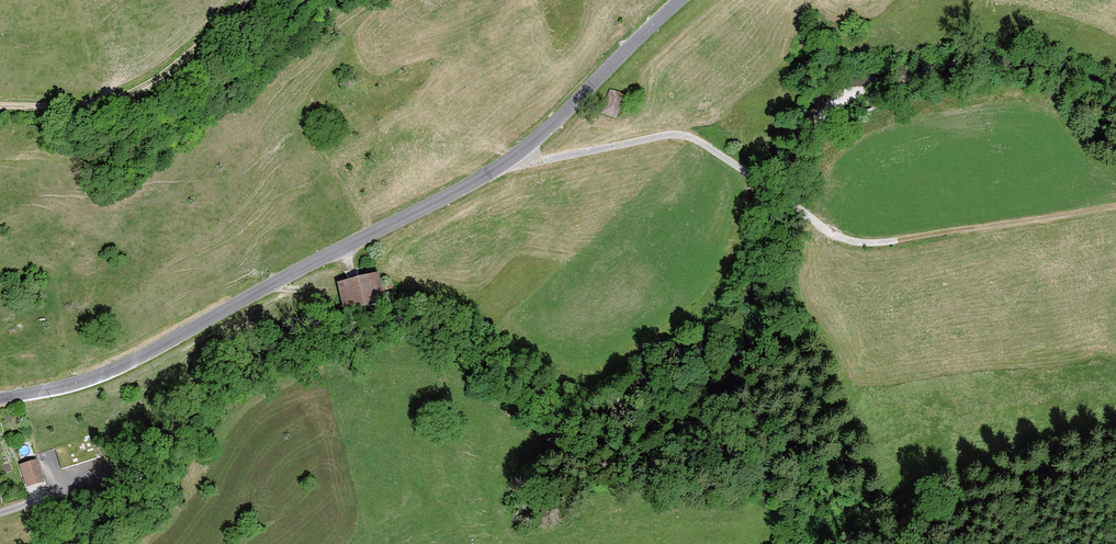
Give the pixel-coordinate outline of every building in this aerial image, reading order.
[(385,303),(378,272),(338,282),(345,312),(385,303)] [(100,457),(93,435),(55,447),(63,469),(100,457)] [(20,464),(27,486),(45,481),(38,459),(20,464)]
